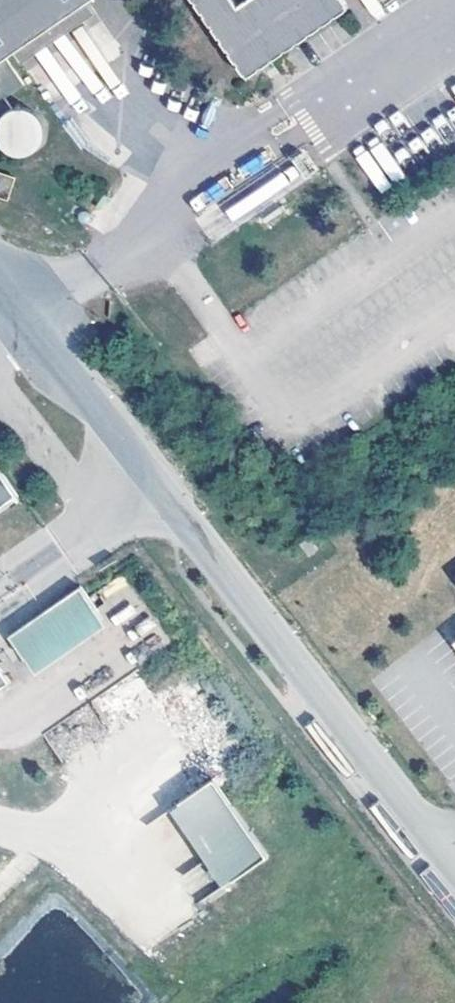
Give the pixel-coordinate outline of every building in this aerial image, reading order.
[(14,54),(89,1),(91,0),(0,0),(0,63),(14,54)] [(248,76),(261,67),(273,59),(350,8),(345,0),(244,0),(241,3),(239,0),(196,0),(248,76)] [(89,1),(14,54),(23,66),(97,15),(89,1)] [(273,59),(261,67),(270,82),(283,73),(273,59)] [(47,144),(29,103),(0,116),(0,145),(7,161),(47,144)] [(440,181),(448,193),(454,188),(454,170),(440,181)] [(0,174),(0,196),(6,198),(13,179),(0,174)] [(104,195),(95,207),(104,213),(112,200),(104,195)] [(95,309),(90,317),(104,326),(110,318),(95,309)] [(21,498),(0,467),(0,511),(21,498)] [(307,539),(299,545),(307,557),(316,551),(307,539)] [(81,588),(13,635),(38,674),(108,625),(81,588)] [(11,682),(0,667),(0,689),(11,682)] [(215,779),(175,810),(228,887),(270,856),(215,779)]
